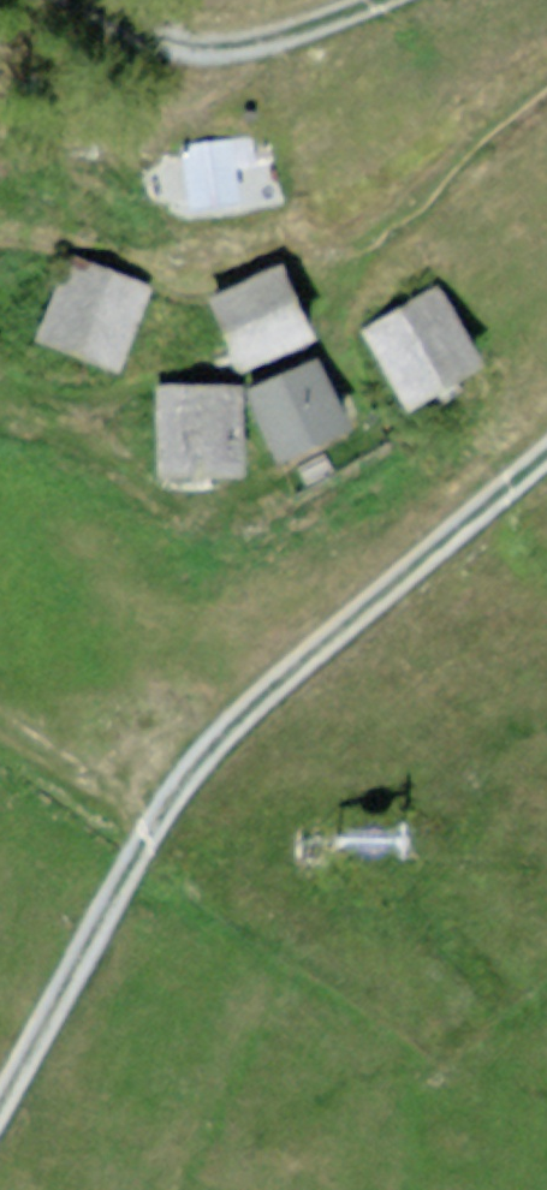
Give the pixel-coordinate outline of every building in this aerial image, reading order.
[(253,197),(248,144),(191,149),(196,203),(253,197)] [(129,280),(57,253),(28,328),(101,356),(129,280)] [(307,338),(279,275),(216,303),(244,366),(307,338)] [(429,280),(350,320),(392,403),(471,364),(429,280)] [(345,429),(315,368),(255,394),(283,457),(345,429)] [(236,393),(165,392),(164,470),(235,471),(236,393)]
